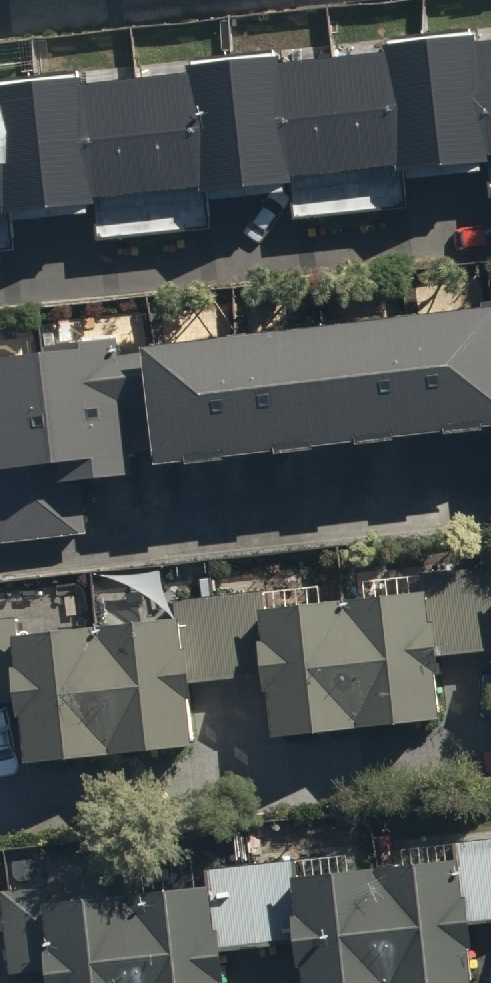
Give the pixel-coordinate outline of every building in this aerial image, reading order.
[(475,30),(474,18),(431,22),(445,160),(486,156),(490,192),(490,29),(475,30)] [(391,39),(326,46),(342,206),(407,200),(404,164),(445,160),(431,22),(390,27),(391,39)] [(342,206),(326,46),(278,51),(277,39),(240,43),(254,181),(291,179),(294,211),(342,206)] [(195,60),(138,66),(153,227),(212,222),(209,186),(254,181),(240,43),(194,48),(195,60)] [(153,227),(138,66),(85,71),(84,58),(38,62),(51,200),(97,196),(100,232),(153,227)] [(12,241),(9,204),(51,200),(38,62),(0,66),(0,242),(12,241)] [(144,339),(155,451),(490,416),(490,303),(144,339)] [(0,344),(0,541),(85,533),(80,488),(132,482),(129,454),(155,451),(144,339),(119,342),(118,332),(0,344)] [(434,645),(490,639),(490,559),(425,566),(427,585),(434,645)] [(182,611),(188,673),(270,665),(263,602),(262,583),(223,587),(180,592),(181,601),(182,611)] [(434,645),(427,585),(349,594),(351,605),(346,606),(358,719),(440,711),(434,645)] [(270,665),(277,728),(358,719),(346,606),(342,606),(341,594),(263,602),(270,665)] [(110,746),(195,737),(188,673),(182,611),(101,620),(102,633),(98,634),(110,746)] [(28,754),(110,746),(98,634),(94,634),(93,619),(20,626),(20,620),(0,622),(0,707),(23,705),(28,754)] [(468,919),(490,917),(490,839),(460,842),(461,852),(468,919)] [(390,982),(430,982),(474,978),(468,919),(461,852),(378,860),(390,982)] [(214,879),(220,943),(302,934),(295,869),(294,860),(213,869),(214,879)] [(307,982),(390,982),(378,860),(295,869),(302,934),(307,982)] [(140,982),(225,982),(220,943),(214,879),(130,888),(140,982)] [(53,982),(140,982),(130,888),(48,896),(47,889),(6,894),(15,982),(23,982),(53,980),(53,982)]
